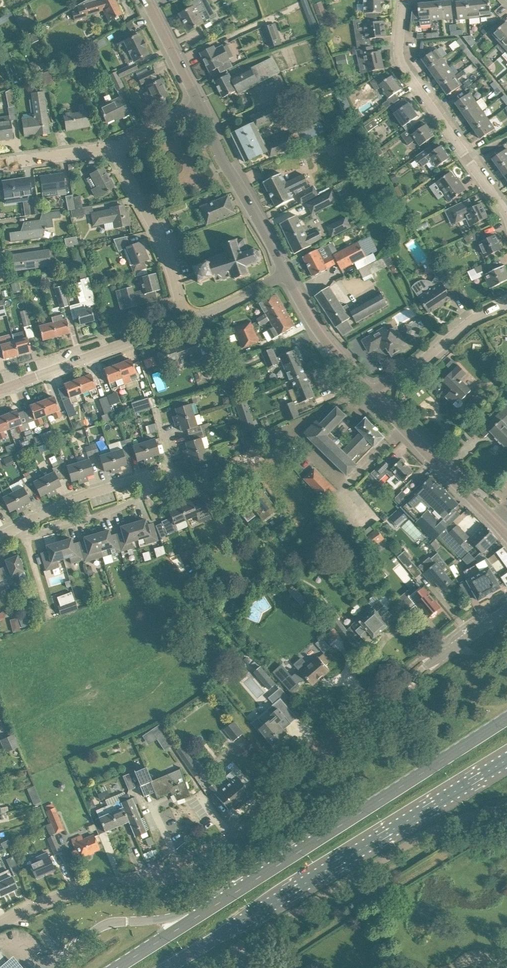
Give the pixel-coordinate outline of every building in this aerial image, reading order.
[(75,11),(72,12),(75,20),(87,16),(87,15),(103,10),(109,21),(122,14),(114,0),(85,0),(77,5),(73,7),(75,11)] [(204,4),(208,1),(208,0),(195,0),(191,2),(194,7),(180,14),(189,31),(203,23),(203,22),(208,19),(204,11),(207,10),(206,9),(204,4)] [(365,13),(365,17),(371,17),(371,13),(381,13),(380,0),(364,0),(365,13)] [(451,0),(440,1),(442,19),(453,18),(451,0)] [(467,1),(469,18),(480,17),(478,0),(475,0),(467,1)] [(480,17),(491,16),(489,0),(478,0),(480,17)] [(440,1),(429,3),(431,20),(442,19),(440,1)] [(469,18),(467,1),(456,2),(458,19),(469,18)] [(314,5),(321,23),(329,20),(322,2),(314,5)] [(431,20),(429,3),(418,4),(420,21),(431,20)] [(377,17),(354,20),(356,33),(358,48),(371,46),(370,38),(386,36),(384,21),(378,22),(377,17)] [(500,42),(500,43),(506,36),(506,22),(493,34),(500,42)] [(281,38),(276,23),(263,28),(268,43),(275,40),(276,45),(282,43),(280,39),(281,38)] [(25,35),(30,45),(38,40),(34,31),(25,35)] [(129,66),(117,72),(119,77),(137,69),(133,61),(135,60),(136,61),(138,60),(139,58),(148,54),(144,47),(146,46),(143,40),(141,41),(138,34),(118,44),(129,66)] [(463,36),(471,47),(475,44),(476,43),(471,36),(463,36)] [(503,54),(504,54),(506,51),(506,36),(500,43),(500,42),(496,46),(503,54)] [(460,46),(464,43),(460,38),(456,41),(449,46),(454,51),(460,46)] [(460,46),(466,54),(467,54),(470,52),(464,43),(460,46)] [(216,48),(215,46),(201,53),(210,72),(221,66),(223,71),(220,72),(221,73),(233,67),(229,60),(230,60),(223,45),(216,48)] [(356,50),(360,64),(366,63),(368,72),(384,68),(380,51),(374,53),(372,46),(363,48),(356,50)] [(422,59),(429,68),(443,58),(436,49),(422,59)] [(470,52),(467,54),(474,63),(477,60),(473,55),(470,52)] [(347,61),(346,54),(336,56),(338,63),(347,61)] [(481,59),(488,67),(491,65),(485,56),(481,59)] [(251,67),(231,78),(229,74),(223,77),(215,81),(223,97),(237,91),(239,93),(259,82),(280,72),(272,57),(251,67)] [(429,68),(435,77),(449,67),(443,58),(429,68)] [(29,63),(33,72),(40,68),(36,60),(29,63)] [(435,77),(441,86),(455,76),(449,67),(435,77)] [(148,85),(147,86),(149,91),(143,93),(148,104),(154,101),(154,102),(168,95),(160,79),(157,81),(155,77),(152,70),(138,77),(141,83),(146,81),(148,85)] [(47,86),(43,73),(42,71),(35,75),(39,89),(47,86)] [(50,71),(43,73),(47,86),(54,84),(50,71)] [(109,74),(116,90),(123,86),(116,71),(109,74)] [(462,71),(455,76),(441,86),(447,95),(462,85),(458,79),(464,74),(462,71)] [(371,82),(377,90),(381,87),(389,98),(393,95),(401,89),(392,76),(385,81),(381,75),(371,82)] [(472,84),(468,79),(463,83),(465,85),(463,86),(465,88),(472,84)] [(5,92),(8,107),(14,106),(11,89),(5,92)] [(24,116),(27,136),(34,135),(49,133),(43,92),(32,94),(35,115),(24,116)] [(455,103),(462,112),(476,102),(470,93),(455,103)] [(129,114),(125,105),(121,97),(99,107),(107,122),(121,115),(122,117),(129,114)] [(382,104),(386,109),(392,105),(388,100),(382,104)] [(462,112),(468,121),(482,111),(476,102),(462,112)] [(390,108),(406,131),(412,128),(414,126),(414,125),(413,126),(410,122),(418,116),(409,103),(401,108),(397,103),(390,108)] [(66,110),(63,111),(64,116),(67,129),(88,126),(86,115),(89,115),(87,104),(79,105),(80,113),(72,115),(71,109),(66,110)] [(251,116),(254,123),(232,134),(246,162),(268,151),(271,156),(280,152),(301,142),(297,133),(291,135),(290,134),(266,146),(257,127),(281,117),(277,105),(251,116)] [(468,121),(474,130),(489,119),(482,111),(468,121)] [(368,132),(378,125),(374,119),(368,123),(364,126),(367,131),(368,132)] [(489,119),(474,130),(481,139),(495,129),(489,119)] [(2,136),(2,139),(12,138),(10,120),(0,122),(0,136),(2,136)] [(412,128),(406,131),(401,135),(408,145),(416,140),(420,146),(426,141),(434,135),(426,124),(415,132),(412,128)] [(432,151),(429,148),(431,146),(423,152),(416,156),(423,166),(427,164),(431,171),(436,167),(442,163),(450,157),(442,145),(434,151),(433,150),(432,151)] [(499,168),(506,162),(506,149),(506,148),(492,159),(499,168)] [(381,150),(377,153),(382,162),(387,159),(381,150)] [(505,177),(506,175),(506,162),(499,168),(505,177)] [(96,197),(113,187),(113,186),(114,185),(111,180),(110,180),(103,167),(90,174),(97,187),(92,189),(96,197)] [(460,184),(451,172),(443,178),(436,183),(449,201),(458,195),(466,189),(461,183),(460,184)] [(50,173),(50,175),(40,176),(43,192),(56,190),(57,195),(66,194),(65,189),(63,173),(62,173),(62,174),(51,175),(50,173)] [(294,190),(301,203),(311,197),(307,188),(306,189),(304,186),(305,186),(309,184),(304,174),(300,176),(297,178),(297,177),(286,183),(281,173),(264,182),(277,207),(294,198),(291,192),(294,190)] [(2,182),(6,203),(18,201),(17,196),(30,194),(28,178),(2,182)] [(333,191),(307,204),(312,214),(338,201),(333,191)] [(68,210),(70,209),(74,209),(72,197),(72,195),(65,196),(68,210)] [(72,197),(74,209),(82,207),(80,196),(72,197)] [(201,207),(208,224),(236,213),(229,196),(201,207)] [(28,198),(30,215),(38,213),(36,197),(28,198)] [(456,205),(455,205),(445,210),(449,220),(456,216),(459,222),(467,218),(471,225),(488,217),(481,204),(471,209),(467,200),(456,205)] [(111,208),(111,209),(92,213),(94,225),(104,223),(105,229),(115,227),(129,224),(128,215),(125,216),(124,213),(125,213),(123,205),(111,208)] [(393,207),(394,216),(402,216),(402,206),(393,207)] [(74,209),(70,209),(72,217),(84,215),(82,207),(74,209)] [(25,231),(10,233),(11,242),(42,238),(41,229),(53,227),(52,218),(60,217),(60,211),(42,213),(43,219),(24,222),(25,231)] [(281,223),(295,253),(312,245),(311,244),(322,238),(319,231),(307,236),(297,215),(281,223)] [(327,226),(332,237),(351,227),(346,217),(327,226)] [(465,237),(468,244),(476,240),(484,257),(493,253),(502,249),(495,235),(484,240),(482,237),(483,237),(480,230),(471,235),(465,237)] [(64,238),(66,246),(78,244),(76,236),(64,238)] [(132,266),(134,272),(146,267),(143,261),(148,259),(145,251),(143,252),(139,242),(130,246),(126,236),(114,240),(118,251),(127,248),(134,265),(132,266)] [(200,280),(199,283),(201,284),(203,281),(213,278),(215,278),(216,282),(217,282),(217,281),(233,275),(234,276),(235,276),(235,278),(235,279),(236,279),(236,278),(249,274),(250,275),(250,274),(249,273),(246,266),(258,262),(259,263),(260,262),(259,261),(261,257),(262,257),(263,256),(261,256),(260,252),(261,251),(260,250),(259,251),(255,249),(255,247),(254,247),(249,250),(245,238),(238,240),(237,240),(238,238),(237,238),(236,239),(224,244),(223,243),(222,244),(224,245),(226,252),(205,260),(204,262),(205,265),(197,267),(195,266),(194,269),(196,270),(200,280)] [(374,252),(367,238),(334,255),(338,262),(341,269),(374,252)] [(328,269),(327,268),(338,262),(334,255),(331,257),(325,246),(318,250),(317,249),(303,257),(313,276),(328,269)] [(13,255),(15,270),(50,265),(48,250),(13,255)] [(383,258),(388,266),(395,262),(391,254),(383,258)] [(383,259),(369,264),(372,272),(385,267),(383,259)] [(446,278),(437,263),(435,261),(428,265),(440,283),(433,288),(431,285),(428,284),(426,283),(424,283),(421,284),(419,285),(417,286),(415,288),(414,289),(429,313),(444,303),(445,304),(453,299),(446,288),(451,285),(446,278)] [(477,274),(483,271),(487,279),(491,288),(506,280),(506,272),(504,265),(490,272),(486,263),(476,267),(475,268),(477,274)] [(359,270),(364,280),(372,276),(367,266),(359,270)] [(134,273),(135,276),(147,273),(146,268),(134,273)] [(121,289),(126,304),(126,307),(156,300),(154,291),(159,290),(155,273),(139,277),(142,289),(134,291),(132,286),(121,289)] [(86,301),(70,306),(73,320),(78,318),(80,324),(94,320),(90,306),(96,304),(89,277),(80,280),(86,301)] [(54,288),(60,307),(68,305),(62,285),(54,288)] [(357,322),(388,305),(381,292),(350,310),(348,304),(343,307),(330,286),(324,290),(316,296),(336,327),(337,326),(343,335),(353,329),(347,319),(350,317),(349,315),(352,313),(357,322)] [(261,325),(270,320),(270,319),(286,310),(276,294),(260,304),(266,314),(257,319),(261,325)] [(20,311),(24,326),(30,324),(26,310),(20,311)] [(270,319),(270,320),(274,327),(268,331),(272,339),(295,326),(286,310),(270,319)] [(50,315),(52,323),(56,336),(70,332),(64,311),(50,315)] [(56,336),(52,323),(46,324),(45,318),(37,320),(39,326),(42,340),(56,336)] [(234,327),(241,342),(256,336),(249,321),(234,327)] [(416,331),(412,330),(413,326),(405,324),(403,331),(401,331),(398,332),(395,327),(392,329),(391,328),(388,330),(386,327),(363,340),(369,352),(385,343),(392,356),(407,347),(403,340),(406,339),(406,337),(413,339),(416,331)] [(25,330),(11,334),(17,355),(31,351),(25,330)] [(11,334),(0,337),(0,346),(3,359),(17,355),(11,334)] [(157,354),(161,365),(177,359),(179,363),(184,361),(182,356),(198,350),(195,341),(174,349),(174,347),(157,354)] [(222,356),(216,342),(209,345),(214,359),(222,356)] [(235,349),(222,353),(224,361),(242,355),(240,348),(236,350),(235,349)] [(290,380),(292,380),(305,374),(295,350),(280,356),(280,357),(277,358),(273,348),(262,353),(268,367),(280,362),(279,361),(282,360),(290,380)] [(152,356),(143,360),(145,367),(155,364),(152,356)] [(130,359),(117,364),(122,378),(124,384),(137,379),(135,373),(135,372),(130,359)] [(237,372),(234,361),(225,363),(228,375),(237,372)] [(208,368),(211,376),(222,372),(219,363),(208,368)] [(122,378),(117,364),(104,369),(109,383),(111,389),(118,386),(115,380),(122,378)] [(463,382),(469,375),(459,365),(453,371),(452,371),(443,380),(452,389),(445,396),(455,406),(458,407),(462,406),(463,403),(462,400),(469,392),(471,390),(463,382)] [(91,374),(77,379),(82,393),(89,390),(92,396),(98,394),(95,388),(96,388),(91,374)] [(305,374),(292,380),(295,388),(293,388),(297,398),(293,400),(293,401),(283,406),(290,420),(300,416),(294,404),(299,403),(315,397),(305,374)] [(498,374),(494,379),(498,383),(503,378),(498,374)] [(82,393),(77,379),(64,384),(69,398),(72,404),(78,401),(76,395),(82,393)] [(107,395),(111,405),(120,401),(116,392),(107,395)] [(54,396),(41,401),(47,414),(53,412),(56,419),(61,417),(58,410),(59,410),(54,396)] [(99,399),(104,414),(112,411),(106,396),(99,399)] [(131,403),(135,413),(151,408),(148,397),(131,403)] [(246,400),(234,404),(242,425),(253,422),(246,400)] [(47,414),(41,401),(29,406),(34,419),(35,419),(37,425),(43,423),(41,417),(47,414)] [(174,416),(175,421),(194,415),(190,404),(175,408),(177,415),(174,416)] [(480,432),(485,437),(491,431),(506,448),(506,425),(502,420),(506,415),(506,406),(480,432)] [(361,432),(346,447),(330,432),(346,416),(337,407),(324,421),(320,417),(304,433),(347,475),(357,465),(356,464),(374,446),(375,447),(385,437),(366,417),(356,427),(361,432)] [(4,415),(9,428),(16,426),(18,433),(23,431),(20,424),(21,424),(16,410),(4,415)] [(4,415),(0,416),(0,439),(5,437),(3,431),(9,428),(4,415)] [(187,429),(189,435),(206,430),(205,424),(200,425),(197,426),(194,415),(175,421),(177,425),(180,424),(182,431),(187,429)] [(184,450),(185,454),(204,449),(201,438),(204,437),(208,435),(206,430),(189,435),(190,441),(185,442),(187,449),(184,450)] [(256,437),(246,441),(248,448),(259,444),(256,437)] [(126,445),(130,457),(135,455),(137,461),(143,459),(144,462),(149,461),(143,442),(133,445),(130,438),(125,440),(126,445)] [(232,441),(234,446),(243,443),(240,438),(232,441)] [(155,439),(143,442),(149,461),(154,459),(153,456),(159,454),(155,439)] [(122,449),(110,452),(116,471),(121,469),(120,466),(126,464),(122,449)] [(204,449),(185,454),(187,459),(190,458),(192,465),(207,460),(204,449)] [(116,471),(110,452),(99,456),(104,471),(110,469),(111,472),(116,471)] [(3,458),(6,467),(13,463),(10,455),(3,458)] [(61,456),(55,458),(57,461),(64,478),(69,476),(71,481),(78,479),(79,482),(83,481),(77,462),(66,466),(66,462),(64,463),(61,456)] [(210,459),(212,465),(222,462),(220,456),(210,459)] [(89,458),(77,462),(83,481),(88,479),(87,476),(93,474),(89,458)] [(383,469),(391,477),(388,481),(396,489),(403,481),(404,482),(414,472),(401,459),(392,469),(389,466),(390,465),(384,460),(370,475),(374,479),(383,469)] [(64,478),(57,461),(52,463),(53,467),(52,468),(53,471),(43,476),(52,494),(56,492),(55,489),(61,486),(58,480),(64,478)] [(305,478),(325,499),(335,490),(315,469),(305,478)] [(25,477),(24,477),(33,494),(37,491),(40,496),(46,493),(48,496),(52,494),(43,476),(33,481),(28,471),(23,474),(25,477)] [(414,494),(401,507),(415,521),(435,540),(438,537),(439,535),(445,529),(453,521),(461,514),(455,508),(459,504),(431,477),(430,478),(428,476),(421,484),(412,492),(414,494)] [(9,486),(13,492),(21,509),(26,507),(24,504),(30,501),(28,496),(33,494),(24,477),(19,480),(20,481),(9,486)] [(263,519),(275,510),(260,490),(248,500),(251,504),(240,512),(247,522),(258,513),(263,519)] [(21,509),(13,492),(2,497),(0,493),(0,505),(2,509),(7,507),(9,512),(15,509),(17,512),(21,509)] [(190,499),(179,503),(186,520),(196,515),(200,523),(211,518),(202,499),(195,502),(195,503),(192,504),(190,499)] [(186,520),(179,503),(167,508),(171,517),(161,521),(162,523),(155,525),(160,538),(167,535),(177,531),(175,524),(186,520)] [(218,509),(224,519),(229,516),(223,506),(218,509)] [(400,509),(390,518),(392,520),(391,521),(396,526),(396,525),(397,526),(407,516),(400,509)] [(145,519),(133,523),(138,540),(144,538),(146,544),(158,540),(156,532),(150,534),(145,519)] [(122,532),(116,533),(121,551),(133,548),(132,542),(138,540),(133,523),(120,526),(122,532)] [(449,533),(468,552),(475,545),(483,552),(498,539),(485,524),(471,538),(457,525),(449,533)] [(377,529),(365,539),(372,549),(384,539),(377,529)] [(449,533),(445,529),(439,535),(464,559),(469,553),(468,552),(449,533)] [(109,530),(96,533),(101,551),(107,549),(109,555),(121,551),(116,533),(110,535),(109,530)] [(85,543),(79,544),(84,562),(103,557),(101,551),(96,533),(83,537),(85,543)] [(71,538),(58,542),(63,559),(69,557),(71,563),(83,560),(84,562),(79,544),(79,542),(73,543),(71,538)] [(63,559),(58,542),(46,545),(50,560),(43,562),(46,570),(59,567),(57,561),(63,559)] [(492,565),(499,574),(500,575),(500,574),(505,582),(506,586),(506,550),(505,547),(503,545),(503,544),(502,544),(494,550),(496,552),(501,559),(492,565)] [(398,557),(416,578),(422,573),(409,557),(411,555),(406,550),(398,557)] [(149,551),(142,553),(145,561),(152,559),(149,551)] [(430,556),(418,566),(433,584),(436,581),(443,589),(452,582),(446,575),(452,570),(443,559),(438,552),(431,558),(430,556)] [(490,566),(486,559),(479,563),(469,553),(464,559),(472,567),(463,571),(468,580),(475,594),(479,600),(487,596),(488,596),(492,593),(501,588),(490,566)] [(20,580),(18,574),(24,572),(21,564),(22,563),(20,558),(19,559),(17,555),(5,560),(10,575),(5,577),(4,577),(8,585),(20,580)] [(9,588),(8,585),(4,577),(5,577),(1,567),(0,568),(0,591),(9,588)] [(129,582),(132,590),(140,587),(134,580),(129,582)] [(395,594),(389,587),(384,591),(390,598),(395,594)] [(417,603),(426,614),(429,617),(430,616),(432,616),(435,614),(435,612),(440,608),(423,588),(416,594),(417,594),(412,597),(417,603)] [(295,589),(290,594),(301,606),(307,601),(295,589)] [(71,592),(57,597),(60,606),(58,606),(61,615),(70,611),(77,609),(74,600),(71,592)] [(416,605),(409,597),(410,596),(409,595),(402,600),(410,610),(416,605)] [(335,615),(330,620),(348,642),(353,638),(360,645),(372,635),(374,638),(389,625),(387,622),(393,616),(387,610),(390,607),(386,603),(383,605),(379,601),(372,607),(374,609),(360,622),(358,619),(352,624),(352,625),(347,629),(335,615)] [(20,625),(27,623),(24,617),(18,619),(20,625)] [(323,637),(329,644),(335,639),(336,640),(340,636),(334,628),(323,637)] [(184,636),(193,646),(199,641),(191,630),(184,636)] [(282,665),(273,673),(290,692),(299,684),(298,684),(301,681),(301,682),(306,678),(312,684),(330,669),(326,665),(331,661),(326,655),(324,653),(309,666),(302,658),(293,665),(298,671),(292,676),(282,665)] [(275,685),(260,667),(255,672),(270,690),(275,685)] [(260,730),(273,745),(287,733),(284,729),(291,723),(291,722),(296,718),(290,710),(291,710),(281,698),(280,698),(281,699),(268,710),(272,715),(271,715),(274,718),(265,726),(257,717),(258,718),(252,723),(251,722),(260,733),(260,732),(259,731),(260,730)] [(224,730),(234,741),(244,733),(235,721),(224,730)] [(158,726),(151,731),(164,750),(171,745),(158,726)] [(18,746),(13,734),(0,740),(6,752),(18,746)] [(177,750),(194,776),(200,772),(182,746),(177,750)] [(154,793),(157,798),(170,792),(172,795),(173,794),(177,801),(190,796),(180,768),(151,781),(145,766),(134,771),(145,797),(154,793)] [(214,793),(228,809),(248,792),(235,776),(231,772),(225,776),(229,781),(218,790),(212,783),(209,786),(214,793)] [(123,776),(129,790),(135,788),(129,773),(123,776)] [(34,786),(27,790),(34,805),(35,805),(41,802),(34,786)] [(118,797),(119,800),(120,803),(130,799),(127,794),(118,797)] [(138,803),(135,796),(132,798),(130,799),(120,803),(122,807),(129,822),(128,822),(135,837),(147,832),(135,804),(138,803)] [(116,827),(128,822),(129,822),(122,807),(120,803),(119,800),(107,805),(116,827)] [(63,829),(54,807),(52,803),(45,806),(56,832),(63,829)] [(105,832),(116,827),(107,805),(96,810),(99,817),(98,817),(105,832)] [(47,838),(54,854),(61,851),(54,835),(47,838)] [(76,849),(71,851),(74,858),(80,856),(80,857),(99,849),(93,835),(81,840),(79,837),(72,840),(76,849)] [(12,844),(9,839),(0,843),(0,850),(12,844)] [(43,874),(54,869),(47,852),(34,857),(36,862),(30,865),(36,878),(36,877),(37,879),(44,876),(43,874)] [(11,856),(5,859),(12,874),(18,871),(11,856)] [(0,896),(17,888),(11,876),(8,869),(0,873),(0,894),(0,896)] [(11,963),(0,950),(0,967),(5,967),(11,963)] [(10,959),(0,967),(18,967),(10,959)]
